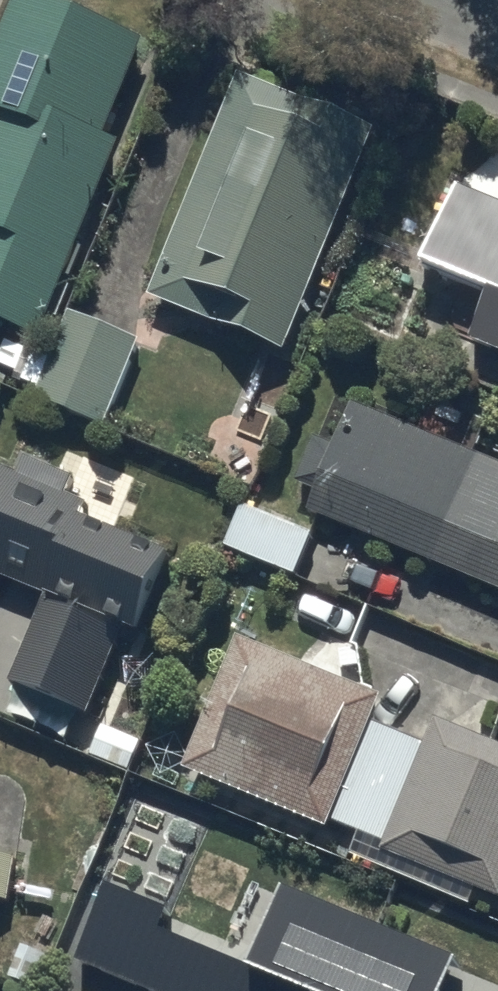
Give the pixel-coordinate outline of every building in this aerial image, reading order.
[(42,336),(121,142),(106,136),(146,38),(51,0),(15,0),(0,36),(0,319),(42,336)] [(241,75),(152,295),(286,349),(375,128),(241,75)] [(474,339),(497,349),(497,203),(459,187),(428,262),(495,289),(474,339)] [(140,341),(72,313),(37,397),(105,425),(140,341)] [(436,564),(480,457),(355,406),(311,513),(436,564)] [(497,589),(497,464),(480,457),(436,564),(497,589)] [(89,713),(125,627),(140,633),(173,554),(82,517),(88,503),(0,467),(0,574),(49,594),(13,683),(89,713)] [(226,547),(297,576),(314,535),(243,505),(226,547)] [(186,769),(330,828),(384,697),(240,638),(186,769)] [(497,898),(497,746),(439,721),(385,852),(497,898)] [(11,903),(18,859),(0,856),(0,902),(11,903)] [(461,964),(291,893),(257,972),(163,933),(172,912),(111,886),(79,962),(149,990),(449,990),(461,964)]
